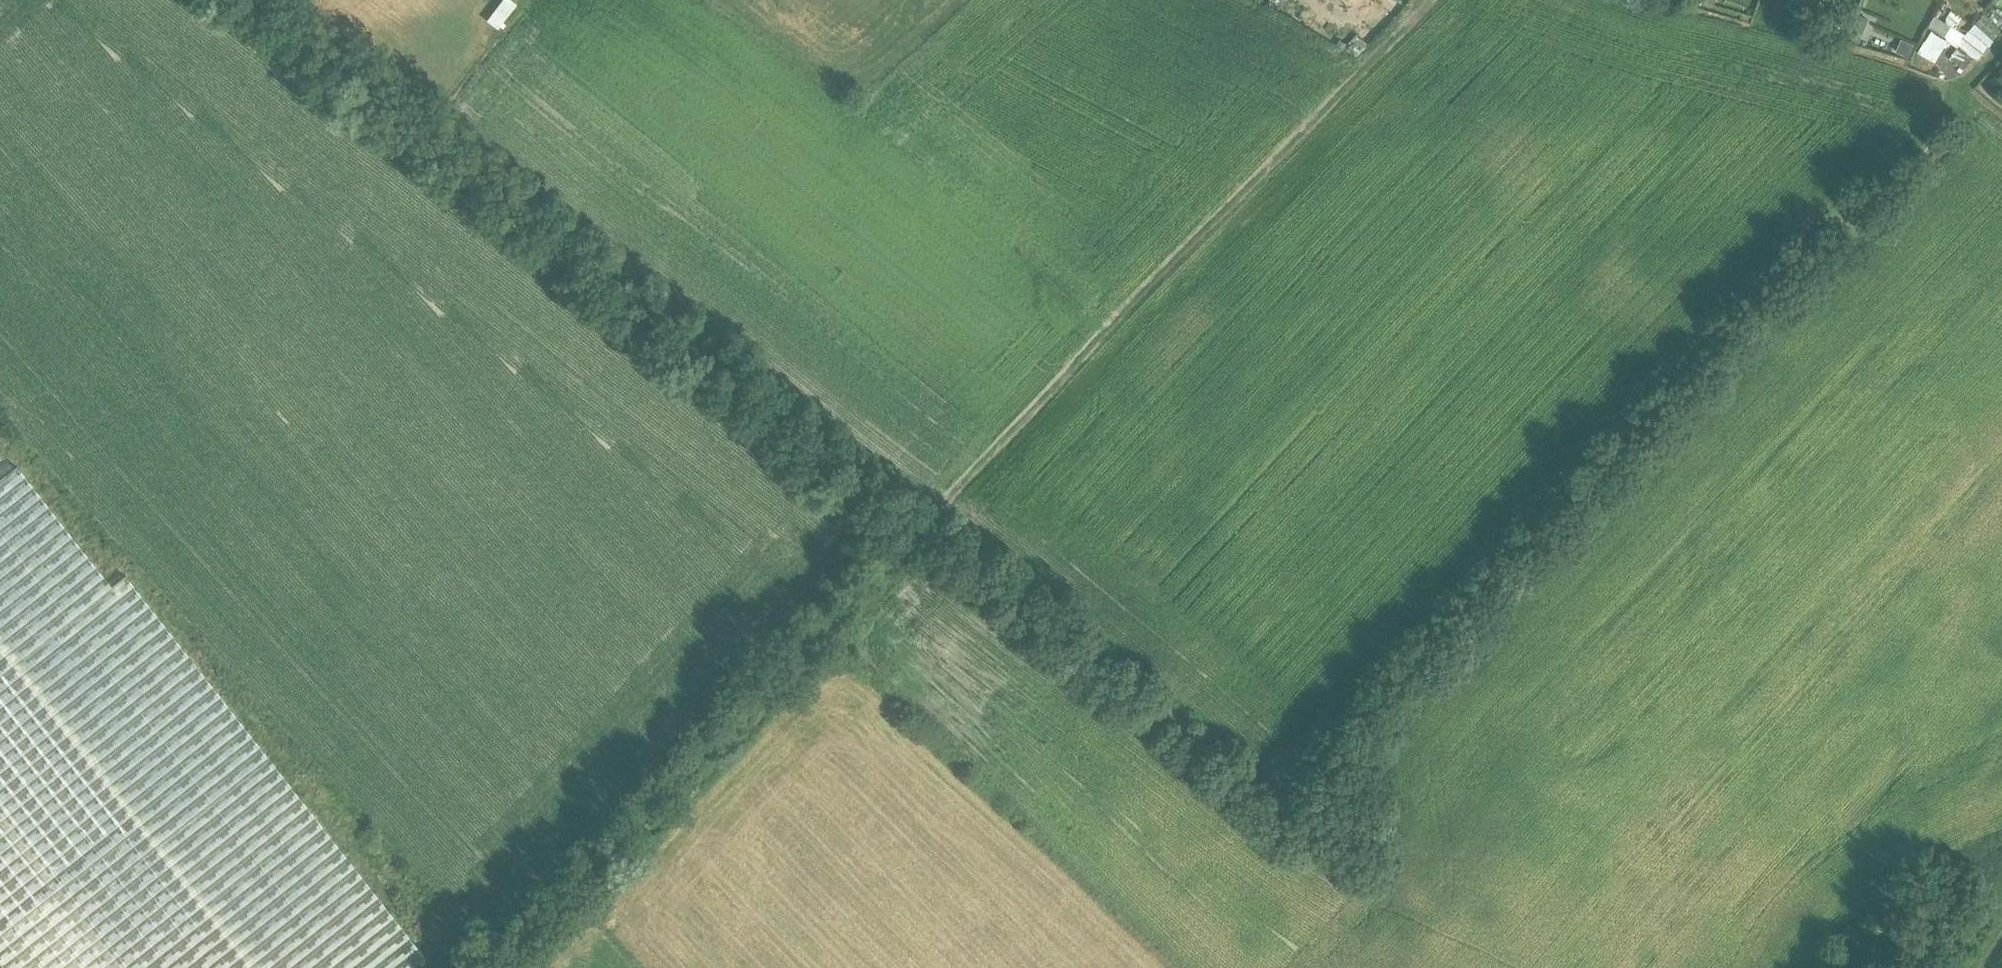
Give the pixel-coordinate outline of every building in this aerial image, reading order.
[(493,20),(507,27),(521,0),(503,0),(493,20)] [(1990,16),(2001,27),(2001,8),(1999,6),(1990,16)] [(1857,14),(1847,40),(1860,45),(1870,20),(1857,14)] [(1935,16),(1928,27),(1949,39),(1948,41),(1957,47),(1958,45),(1966,35),(1935,16)] [(1976,25),(1993,41),(2001,32),(1984,16),(1976,25)] [(1958,45),(1978,60),(1989,46),(1969,31),(1966,35),(1958,45)] [(1902,40),(1896,52),(1909,58),(1914,45),(1902,40)] [(1953,61),(1950,66),(1962,74),(1966,68),(1967,69),(1973,59),(1957,49),(1951,60),(1953,61)] [(426,958),(409,936),(127,575),(126,576),(112,587),(18,466),(0,480),(0,967),(413,967),(426,958)]
